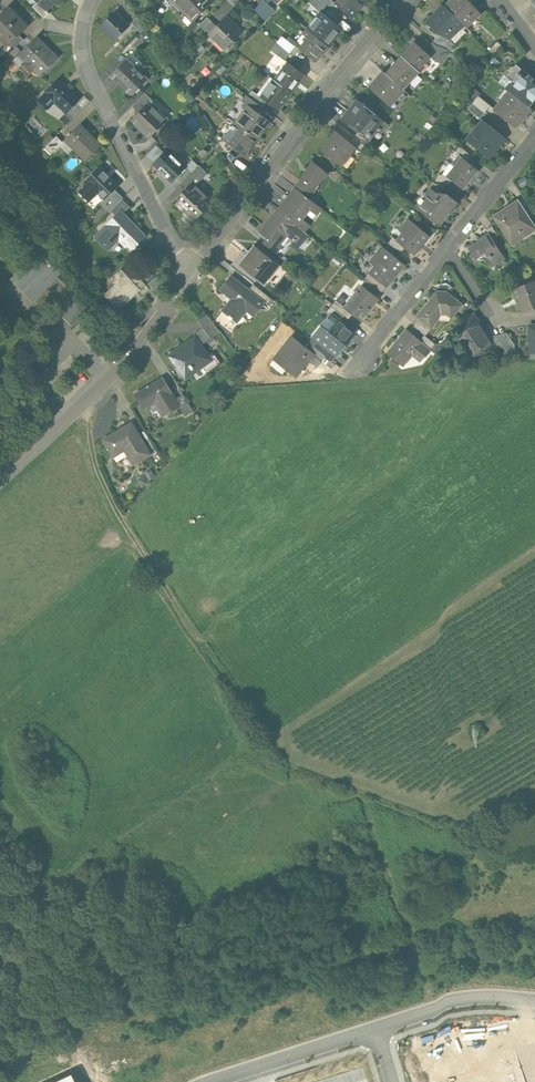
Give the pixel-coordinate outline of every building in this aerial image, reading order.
[(36,4),(48,15),(53,10),(50,6),(43,0),(40,0),(36,4)] [(196,18),(215,0),(179,0),(196,18)] [(270,0),(263,0),(257,6),(269,17),(278,8),(270,0)] [(326,0),(314,0),(324,9),(329,2),(326,0)] [(338,1),(354,15),(367,0),(338,0),(338,1)] [(467,0),(450,0),(445,5),(464,26),(466,28),(480,14),(467,0)] [(445,5),(443,3),(427,19),(440,32),(449,41),(449,40),(464,26),(445,5)] [(0,16),(0,31),(2,28),(14,40),(23,31),(30,24),(17,11),(18,10),(12,4),(0,16)] [(118,9),(105,22),(119,36),(132,23),(118,9)] [(344,25),(326,10),(320,17),(318,15),(310,25),(329,41),(331,42),(344,25)] [(141,13),(134,20),(144,30),(149,25),(141,13)] [(244,30),(227,14),(212,29),(228,45),(244,30)] [(329,41),(310,25),(305,31),(310,35),(303,44),(319,57),(325,49),(324,47),(329,41)] [(14,40),(13,41),(17,46),(23,40),(27,36),(23,31),(14,40)] [(449,41),(440,32),(434,38),(439,43),(448,51),(454,45),(449,40),(449,41)] [(28,46),(23,52),(30,59),(27,61),(35,69),(37,66),(44,73),(62,55),(55,48),(54,48),(47,41),(48,41),(41,33),(28,46)] [(433,52),(416,38),(404,52),(418,65),(424,58),(426,60),(433,52)] [(17,46),(13,50),(18,56),(23,52),(28,46),(23,40),(17,46)] [(292,50),(279,41),(274,47),(287,56),(292,50)] [(439,43),(434,49),(445,59),(450,53),(448,51),(439,43)] [(404,83),(406,85),(422,68),(418,65),(404,52),(388,69),(404,83)] [(152,75),(132,54),(114,72),(135,93),(152,75)] [(500,62),(493,56),(488,63),(494,68),(500,62)] [(308,70),(291,57),(277,75),(295,88),(308,70)] [(517,65),(514,68),(520,72),(512,82),(507,77),(504,75),(498,82),(506,89),(529,107),(534,100),(534,85),(531,82),(534,79),(517,65)] [(385,66),(370,83),(390,100),(404,83),(388,69),(385,66)] [(514,68),(507,77),(512,82),(520,72),(514,68)] [(277,75),(276,74),(263,91),(262,92),(269,97),(281,106),(295,88),(277,75)] [(62,76),(50,88),(51,89),(44,96),(51,104),(58,97),(70,109),(77,101),(82,97),(62,76)] [(263,91),(256,86),(251,92),(262,99),(265,102),(269,97),(262,92),(263,91)] [(149,88),(138,99),(144,105),(151,98),(152,98),(155,94),(149,88)] [(480,94),(473,88),(468,95),(475,101),(479,96),(480,94)] [(509,92),(494,110),(516,128),(532,109),(529,107),(506,89),(506,90),(509,92)] [(251,92),(250,91),(245,97),(251,101),(257,105),(262,99),(251,92)] [(391,120),(360,95),(345,114),(361,127),(369,134),(370,133),(372,135),(380,125),(384,128),(391,120)] [(491,105),(479,96),(475,101),(473,103),(485,113),(491,105)] [(152,98),(151,98),(144,105),(134,115),(153,133),(170,116),(152,98)] [(70,109),(68,111),(74,117),(84,108),(77,101),(70,109)] [(251,101),(238,118),(260,134),(273,117),(257,105),(251,101)] [(485,113),(473,103),(468,109),(480,119),(485,113)] [(238,118),(233,124),(231,124),(228,127),(228,129),(226,133),(225,134),(236,142),(248,150),(260,134),(238,118)] [(505,138),(482,120),(476,128),(478,130),(468,142),(487,157),(496,145),(498,146),(505,138)] [(104,141),(84,121),(69,135),(90,155),(104,141)] [(339,126),(324,146),(343,161),(358,142),(358,141),(353,137),(339,126)] [(369,134),(361,127),(357,132),(371,143),(376,138),(372,135),(370,133),(369,134)] [(236,142),(225,134),(226,133),(221,129),(219,132),(230,149),(236,142)] [(371,143),(357,132),(353,137),(358,141),(358,142),(367,149),(371,143)] [(160,140),(150,150),(157,158),(168,148),(160,140)] [(188,162),(171,145),(168,148),(157,158),(175,175),(177,173),(188,162)] [(472,157),(460,147),(456,153),(461,157),(462,157),(468,162),(472,157)] [(316,157),(310,165),(311,166),(299,182),(312,192),(318,184),(317,183),(329,167),(316,157)] [(468,162),(462,157),(461,157),(454,166),(471,180),(479,171),(468,162)] [(203,158),(195,168),(203,173),(210,163),(203,158)] [(103,162),(90,176),(91,178),(82,186),(93,197),(102,188),(108,194),(118,184),(122,180),(103,162)] [(188,162),(177,173),(183,179),(194,168),(188,162)] [(471,180),(454,166),(446,176),(453,181),(464,190),(471,180)] [(446,176),(441,171),(437,177),(446,185),(449,187),(453,181),(446,176)] [(437,177),(435,175),(430,181),(432,183),(433,183),(442,190),(446,185),(437,177)] [(216,196),(196,176),(176,195),(197,215),(216,196)] [(312,192),(299,182),(281,204),(308,226),(313,219),(305,214),(313,204),(320,210),(325,203),(312,192)] [(442,190),(433,183),(432,183),(418,201),(434,214),(434,215),(440,220),(450,209),(451,210),(457,202),(442,190)] [(108,194),(104,199),(113,207),(115,205),(126,194),(127,193),(118,184),(108,194)] [(126,194),(115,205),(122,212),(133,201),(126,194)] [(534,215),(524,198),(514,204),(517,208),(520,205),(529,219),(534,215)] [(308,226),(281,204),(264,226),(271,232),(281,240),(282,240),(291,229),(298,234),(293,239),(299,244),(312,229),(308,226)] [(505,215),(503,211),(494,217),(509,240),(522,232),(526,237),(534,231),(534,229),(529,219),(520,205),(517,208),(505,215)] [(117,212),(101,229),(113,240),(123,230),(139,246),(143,242),(152,233),(131,213),(125,219),(117,212)] [(414,215),(399,234),(408,241),(407,242),(416,249),(432,230),(414,215)] [(499,237),(492,226),(486,230),(488,233),(494,241),(499,237)] [(152,233),(143,242),(152,250),(163,248),(162,243),(163,242),(153,232),(152,233)] [(281,240),(271,232),(267,237),(280,247),(284,242),(282,240),(281,240)] [(488,233),(477,240),(478,242),(468,248),(475,260),(485,253),(487,256),(486,256),(488,259),(491,257),(496,264),(505,258),(494,241),(488,233)] [(291,265),(258,239),(250,249),(246,245),(238,254),(250,264),(267,277),(269,275),(278,282),(291,265)] [(405,258),(383,240),(377,248),(383,253),(378,259),(377,259),(371,266),(389,280),(397,270),(396,269),(405,258)] [(250,264),(238,254),(234,260),(246,269),(250,264)] [(121,278),(109,289),(123,303),(144,284),(125,264),(116,273),(121,278)] [(253,283),(235,269),(224,283),(235,292),(226,304),(232,309),(231,310),(234,313),(235,311),(240,315),(246,308),(243,306),(250,297),(255,301),(261,294),(263,291),(253,283)] [(272,290),(257,278),(253,283),(263,291),(261,294),(266,298),(272,290)] [(347,300),(355,307),(363,313),(380,291),(364,278),(347,300)] [(512,289),(521,312),(534,307),(534,280),(512,289)] [(438,285),(419,310),(421,312),(433,321),(444,307),(454,315),(462,304),(438,285)] [(347,300),(339,293),(335,299),(339,303),(351,312),(355,307),(347,300)] [(351,312),(339,303),(335,309),(341,313),(347,318),(351,312)] [(433,321),(421,312),(416,319),(427,327),(427,328),(433,321)] [(341,313),(323,335),(339,348),(357,326),(347,318),(341,313)] [(474,315),(457,336),(463,346),(466,344),(474,355),(497,350),(474,315)] [(207,321),(197,328),(198,330),(205,339),(215,331),(207,321)] [(422,333),(409,322),(390,346),(404,356),(415,342),(419,345),(417,347),(424,352),(432,342),(421,334),(422,333)] [(444,341),(427,328),(427,327),(422,333),(421,334),(432,342),(439,348),(444,341)] [(198,330),(173,349),(190,371),(215,352),(205,339),(198,330)] [(311,342),(295,330),(278,351),(299,369),(311,353),(316,347),(311,342)] [(329,348),(315,337),(311,342),(316,347),(311,353),(319,360),(329,348)] [(167,371),(141,387),(149,399),(159,392),(169,409),(184,400),(167,371)] [(136,416),(109,433),(118,449),(131,441),(140,455),(154,447),(136,416)] [(73,1070),(47,1081),(79,1081),(73,1070)]
